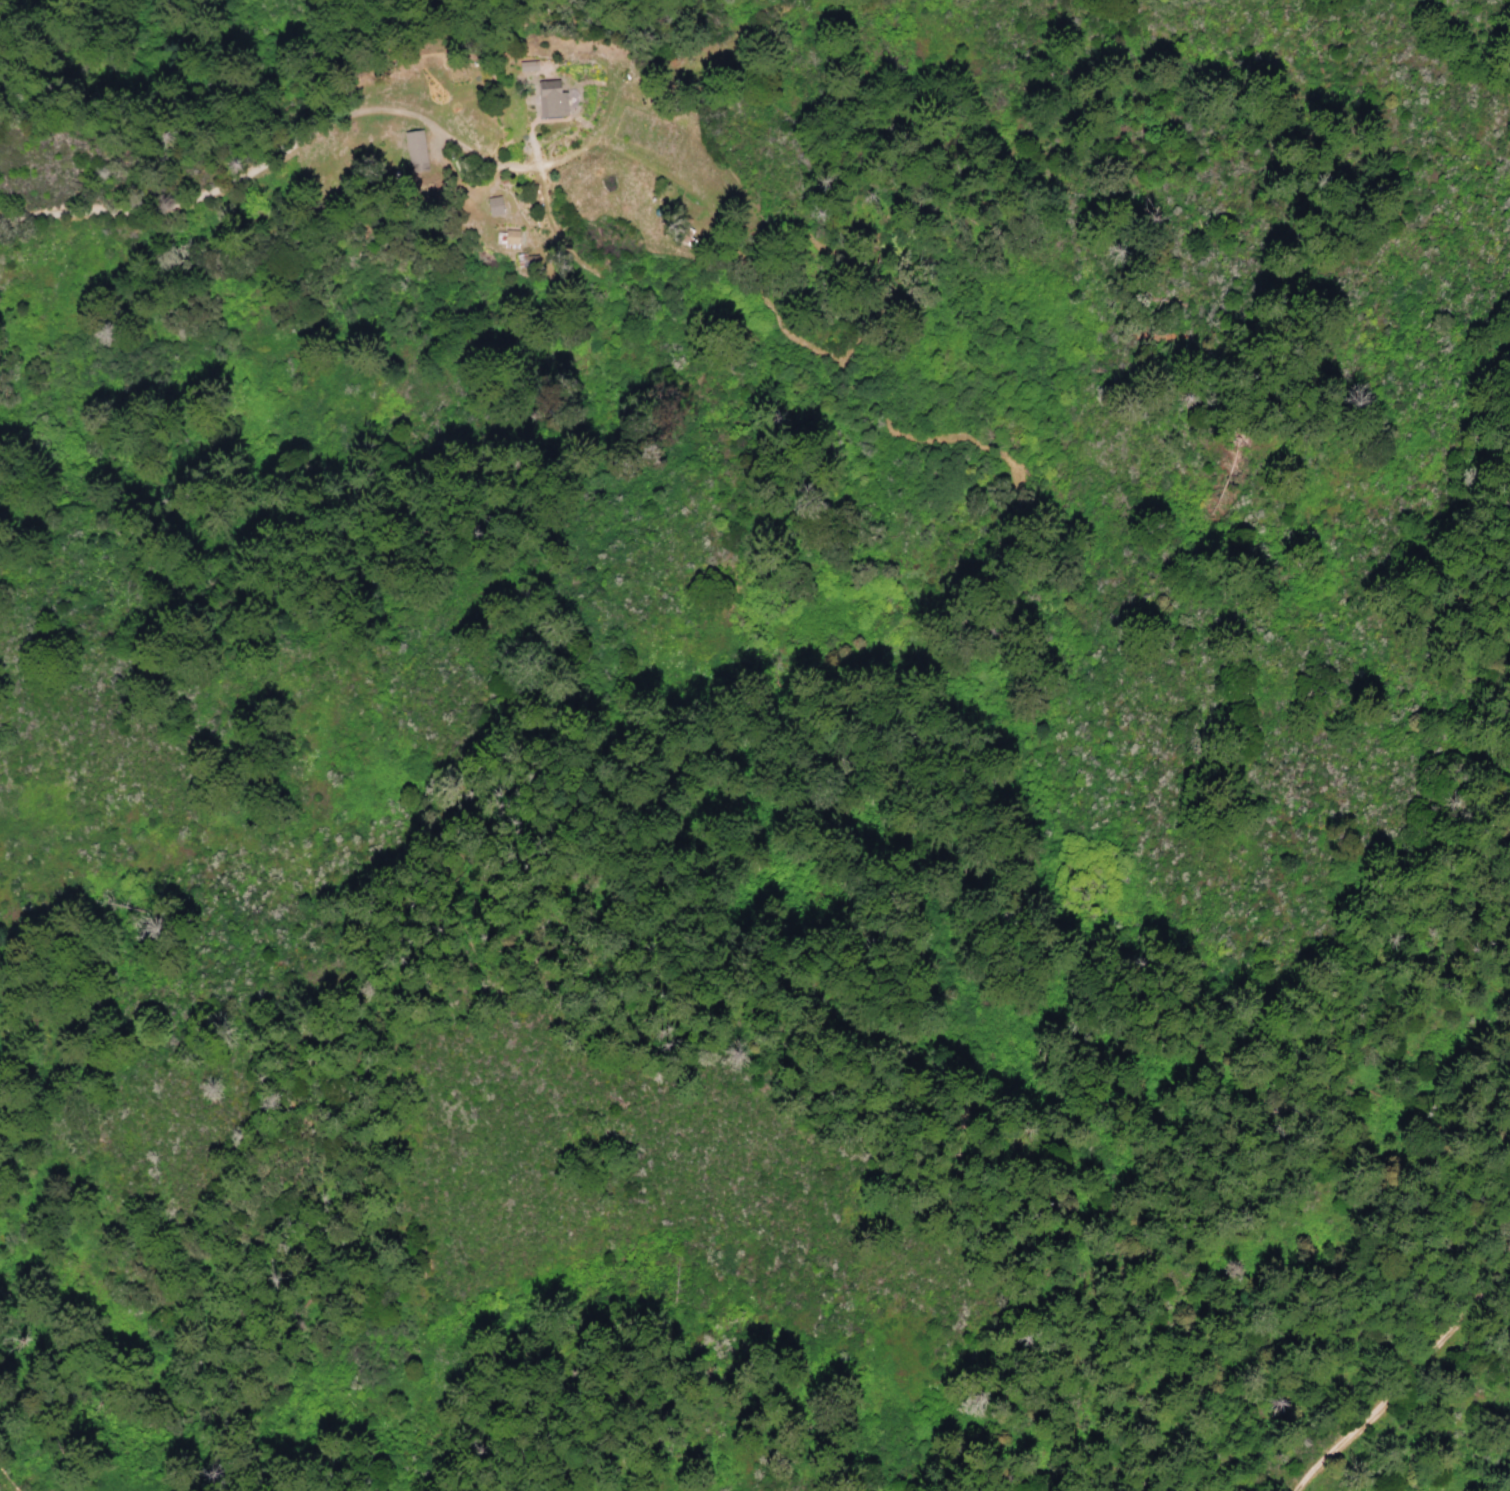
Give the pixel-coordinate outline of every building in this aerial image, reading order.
[(520,63),(521,72),(539,71),(537,61),(520,63)] [(567,117),(566,81),(539,82),(540,118),(567,117)] [(504,214),(501,197),(488,199),(491,216),(504,214)] [(518,231),(505,231),(505,247),(518,247),(518,231)]
